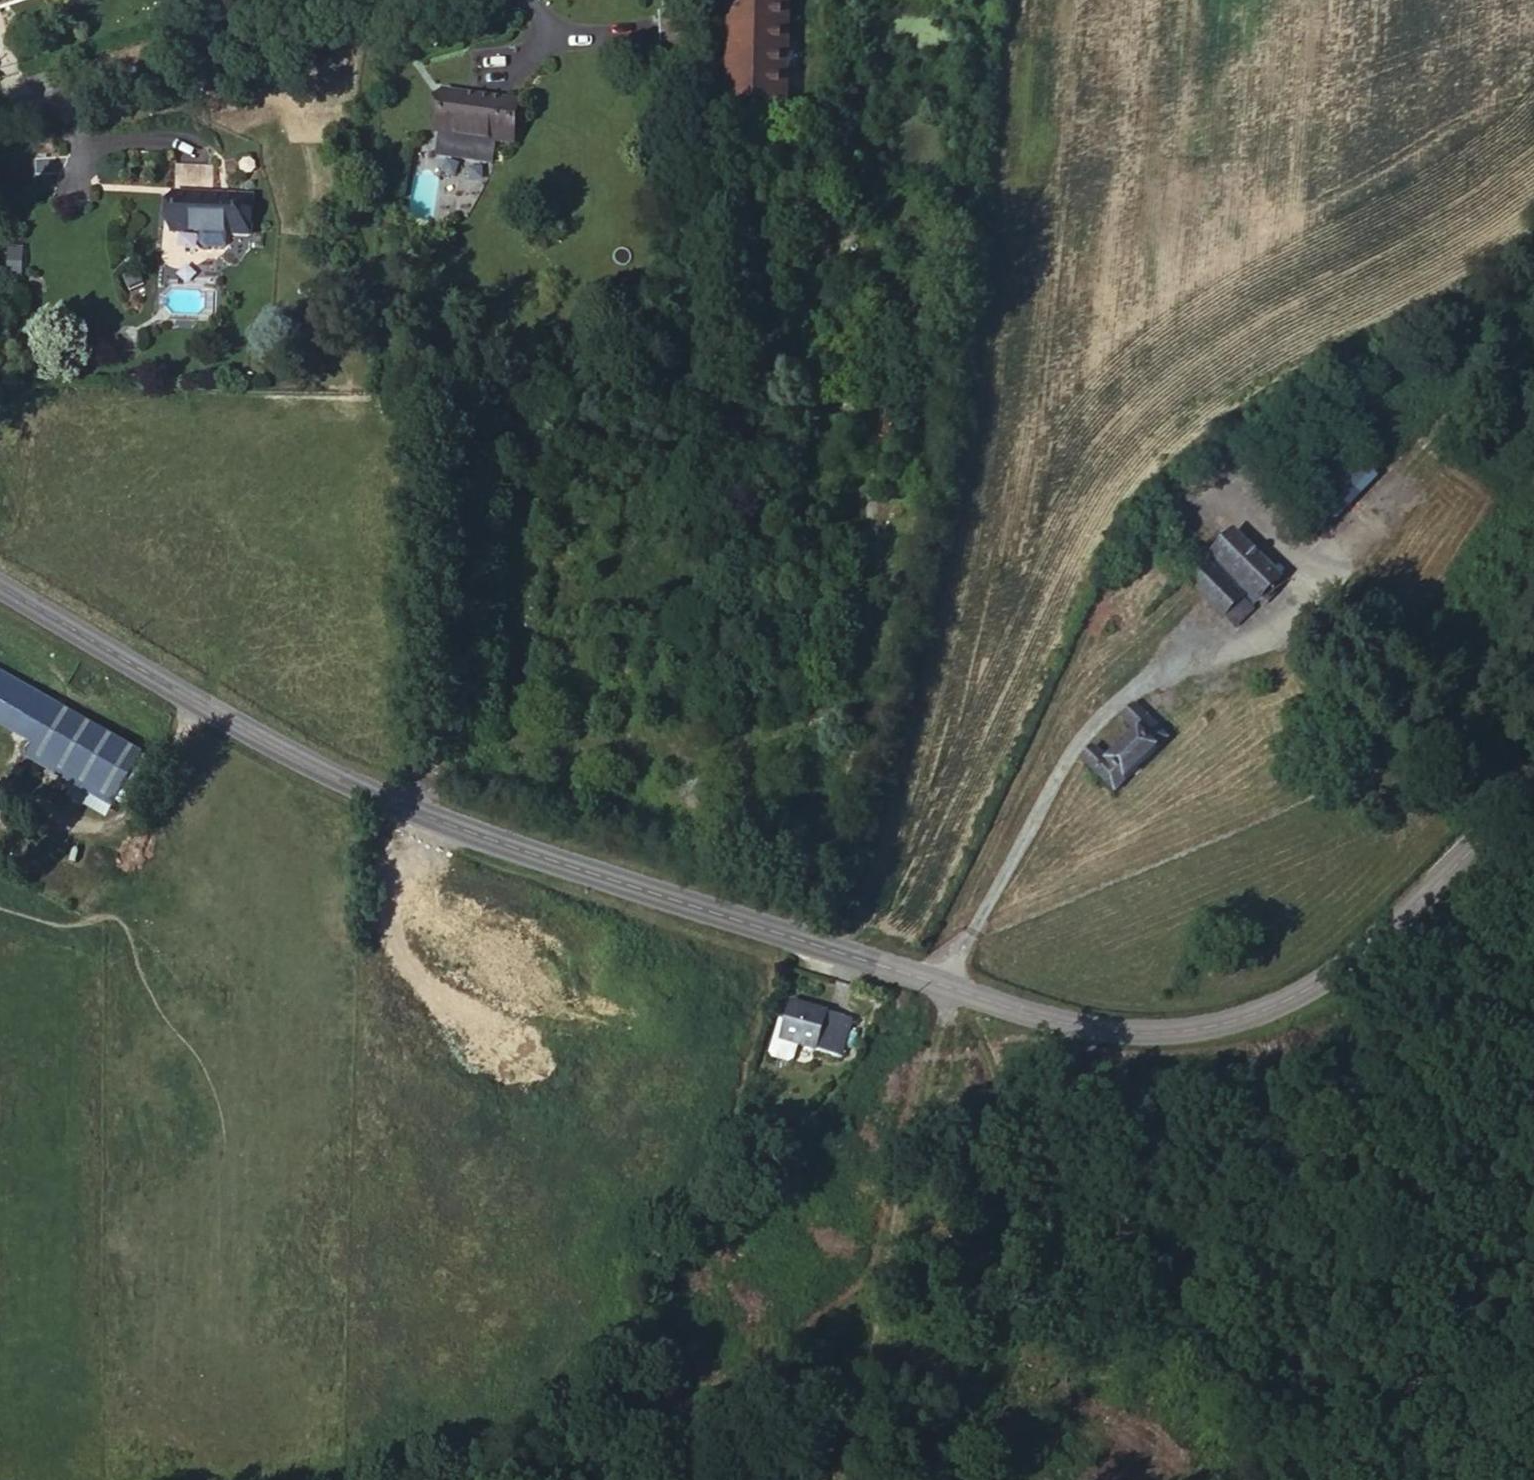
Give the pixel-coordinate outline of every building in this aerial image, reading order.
[(721,106),(787,109),(791,0),(725,0),(721,106)] [(514,143),(520,104),(444,92),(439,132),(514,143)] [(250,235),(252,199),(174,194),(172,232),(250,235)] [(8,246),(7,275),(22,276),(23,247),(8,246)] [(1355,452),(1299,502),(1323,528),(1379,478),(1355,452)] [(1235,628),(1254,609),(1206,561),(1187,580),(1235,628)] [(0,669),(0,719),(33,738),(55,701),(0,669)] [(141,751),(55,701),(33,738),(24,752),(111,803),(141,751)] [(1115,792),(1168,739),(1136,706),(1124,717),(1139,732),(1108,762),(1094,747),(1082,758),(1115,792)] [(831,1004),(772,985),(766,1003),(760,1021),(777,1027),(819,1041),(831,1004)] [(760,1021),(766,1003),(758,1000),(747,1034),(750,1039),(767,1045),(772,1042),(777,1027),(760,1021)]
